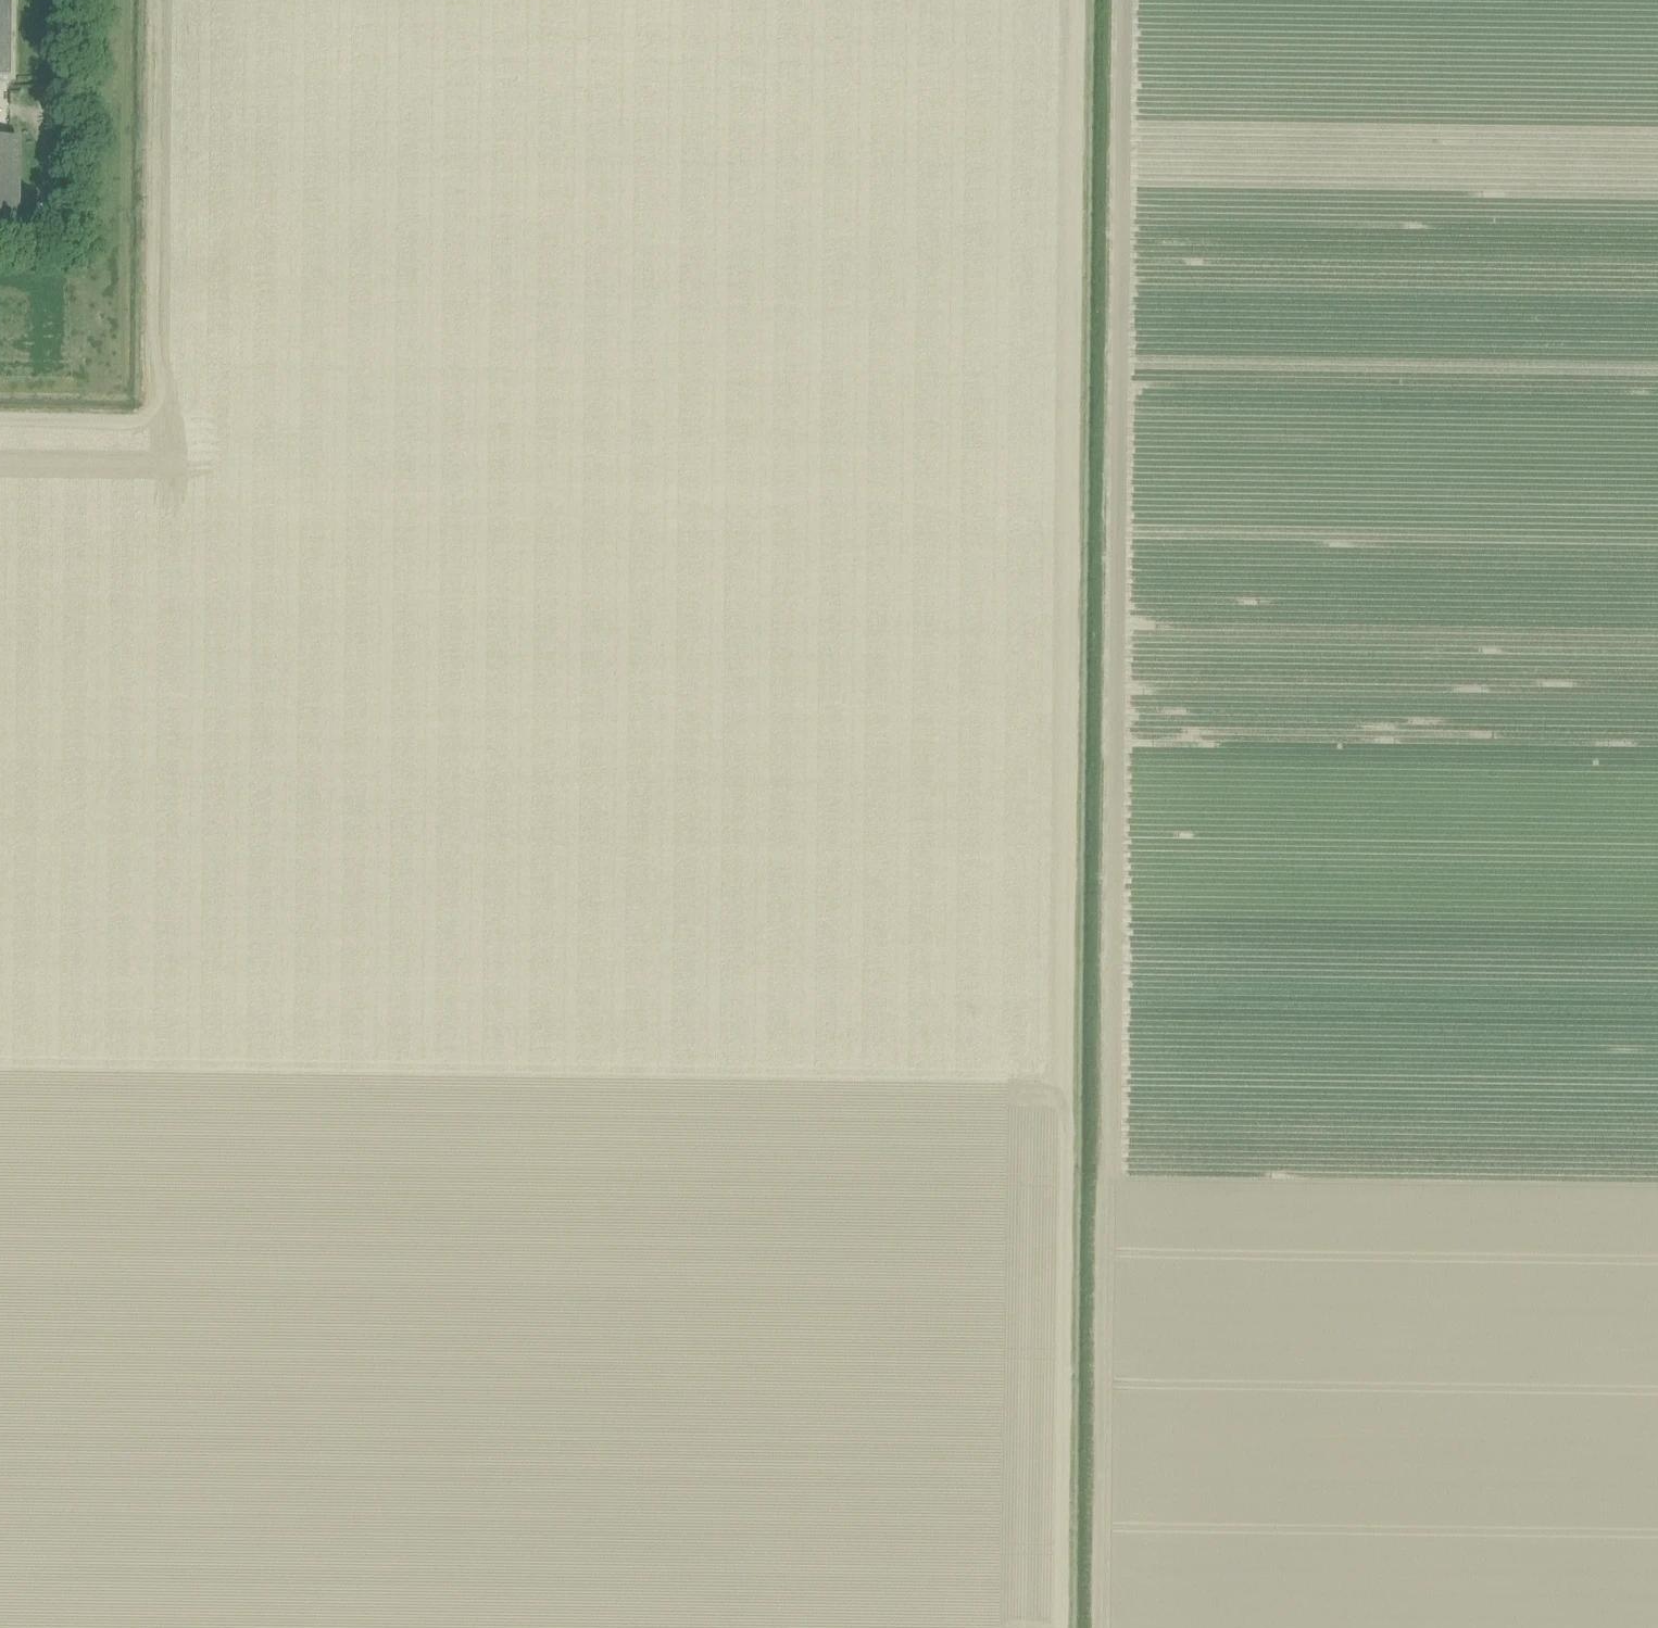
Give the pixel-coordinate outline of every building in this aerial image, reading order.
[(0,2),(0,79),(8,79),(8,1),(0,2)] [(18,243),(18,146),(0,147),(0,243),(18,243)]
